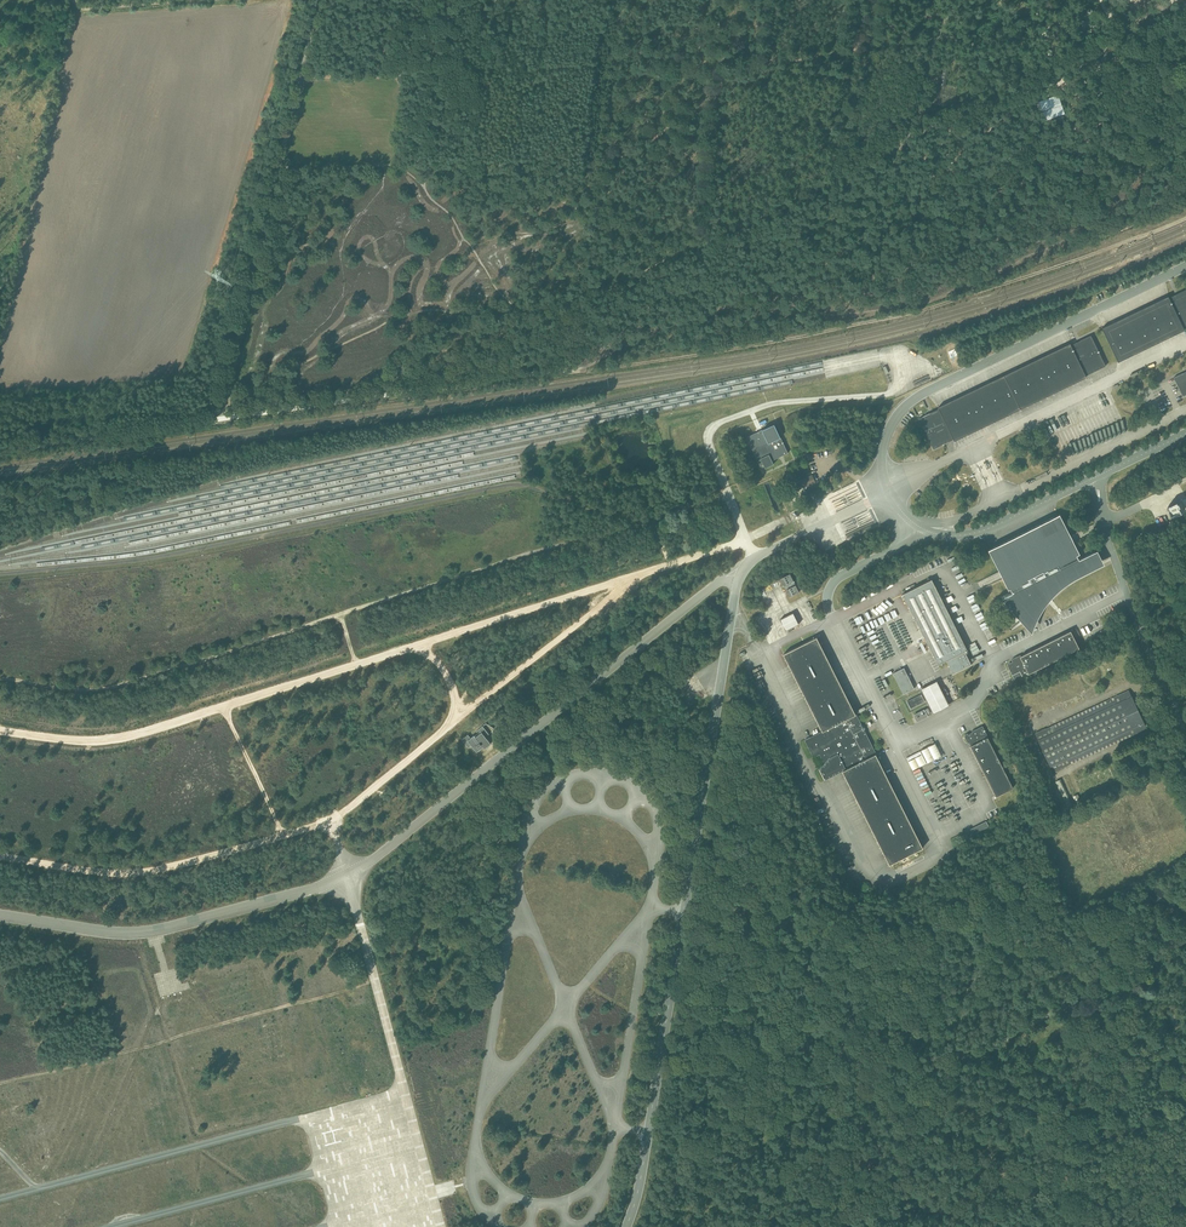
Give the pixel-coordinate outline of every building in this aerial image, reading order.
[(997,19),(997,16),(997,14),(990,16),(983,19),(980,23),(977,27),(977,30),(979,32),(982,34),(988,32),(992,30),(996,27),(998,24),(997,19)] [(1051,96),(1048,94),(1045,99),(1044,99),(1043,96),(1035,99),(1038,107),(1041,106),(1042,110),(1041,114),(1045,116),(1046,120),(1065,113),(1058,94),(1051,97),(1051,96)] [(1102,328),(1118,361),(1184,330),(1183,327),(1185,326),(1185,289),(1178,293),(1179,295),(1170,299),(1168,296),(1102,328)] [(1070,344),(1024,366),(1004,375),(1020,409),(1086,377),(1085,374),(1094,370),(1095,371),(1106,366),(1105,366),(1099,353),(1099,352),(1097,349),(1091,336),(1091,335),(1080,341),(1081,342),(1071,346),(1070,344)] [(1183,396),(1185,395),(1185,371),(1174,377),(1183,396)] [(1020,409),(1004,375),(938,407),(939,410),(930,414),(930,413),(919,418),(919,419),(919,418),(926,432),(925,432),(927,435),(934,448),(933,449),(934,449),(944,444),(944,442),(953,438),(954,441),(1020,409)] [(786,448),(782,440),(781,438),(774,424),(762,430),(748,437),(747,437),(747,439),(748,439),(753,450),(761,466),(764,464),(765,468),(774,464),(772,460),(783,455),(788,453),(786,448)] [(793,484),(795,486),(797,491),(816,482),(812,475),(793,484)] [(1181,499),(1169,505),(1174,514),(1185,509),(1185,508),(1182,501),(1181,501),(1181,499)] [(1060,514),(992,548),(988,550),(1003,579),(1008,589),(1009,590),(1011,589),(1013,593),(1005,597),(1031,627),(1036,616),(1039,609),(1048,598),(1052,593),(1061,585),(1070,579),(1084,571),(1100,563),(1095,552),(1079,560),(1077,555),(1080,554),(1060,514)] [(839,560),(835,551),(829,554),(832,563),(839,560)] [(800,591),(797,587),(796,584),(794,580),(790,573),(781,578),(790,596),(800,591)] [(903,594),(910,609),(928,644),(931,650),(938,664),(937,664),(938,665),(947,660),(953,673),(953,674),(972,664),(971,664),(965,651),(968,650),(968,649),(967,649),(932,580),(932,579),(902,594),(903,594)] [(1011,662),(1011,663),(1008,664),(1008,665),(1008,666),(1015,680),(1080,648),(1071,631),(1021,656),(1020,655),(1012,659),(1013,663),(1011,664),(1011,662)] [(864,729),(856,714),(817,637),(784,653),(823,731),(805,740),(813,757),(820,754),(822,759),(823,758),(826,761),(819,768),(825,780),(843,771),(890,864),(923,847),(876,754),(877,754),(866,733),(865,733),(863,730),(864,729)] [(904,694),(914,689),(904,668),(893,673),(904,694)] [(921,689),(933,714),(949,705),(937,681),(921,689)] [(1118,695),(1120,701),(1117,703),(1116,701),(1054,730),(1055,732),(1049,735),(1046,729),(1036,734),(1036,735),(1038,740),(1050,766),(1051,766),(1054,772),(1064,767),(1061,761),(1068,758),(1069,762),(1131,733),(1130,729),(1133,728),(1136,734),(1146,729),(1144,723),(1136,706),(1137,706),(1132,696),(1131,696),(1129,690),(1120,694),(1118,695)] [(921,694),(907,701),(911,708),(925,701),(921,694)] [(914,715),(917,721),(928,716),(924,710),(914,715)] [(468,734),(462,740),(468,747),(471,744),(477,752),(484,746),(485,748),(491,743),(485,735),(488,733),(483,726),(477,731),(479,734),(476,737),(474,735),(471,738),(468,734)] [(971,746),(996,796),(1013,787),(988,737),(983,726),(972,731),(973,733),(970,734),(969,735),(968,733),(965,735),(964,736),(965,737),(968,743),(969,742),(971,746)] [(941,755),(935,743),(921,751),(907,758),(913,770),(927,763),(941,755)] [(1073,808),(1063,788),(1060,780),(1056,782),(1057,783),(1060,790),(1069,810),(1073,808)] [(1083,804),(1082,803),(1078,794),(1073,796),(1078,806),(1083,804)] [(973,833),(988,826),(986,822),(972,830),(973,833)]
